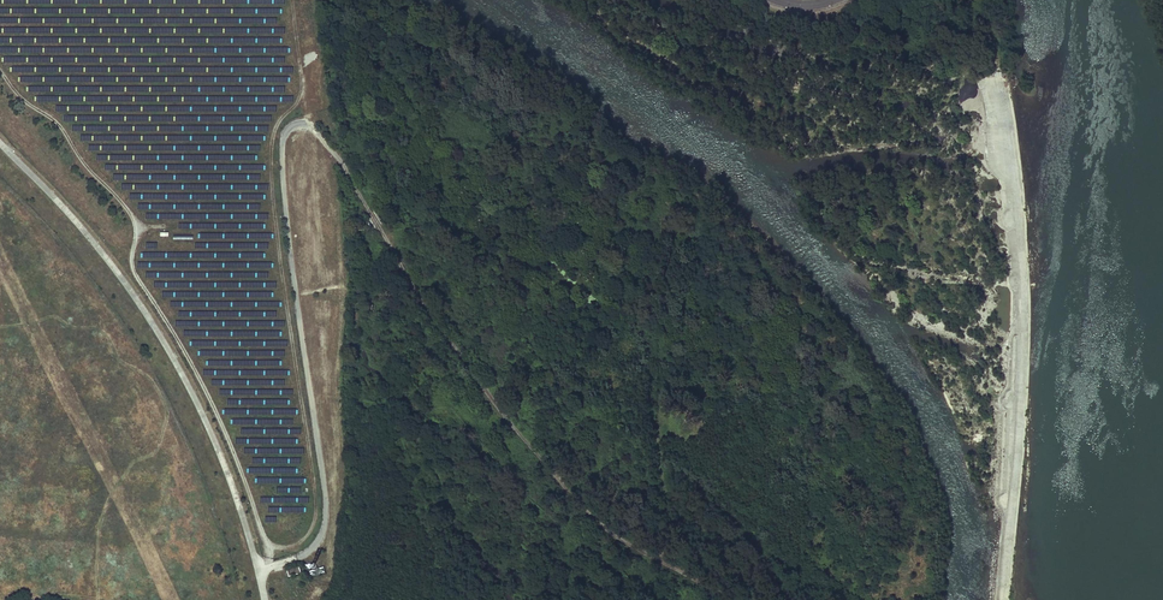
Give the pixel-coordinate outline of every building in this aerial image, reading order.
[(408,499),(410,486),(401,484),(399,498),(408,499)] [(301,573),(299,565),(286,569),(288,577),(301,573)] [(312,577),(325,572),(323,566),(309,570),(312,577)]
